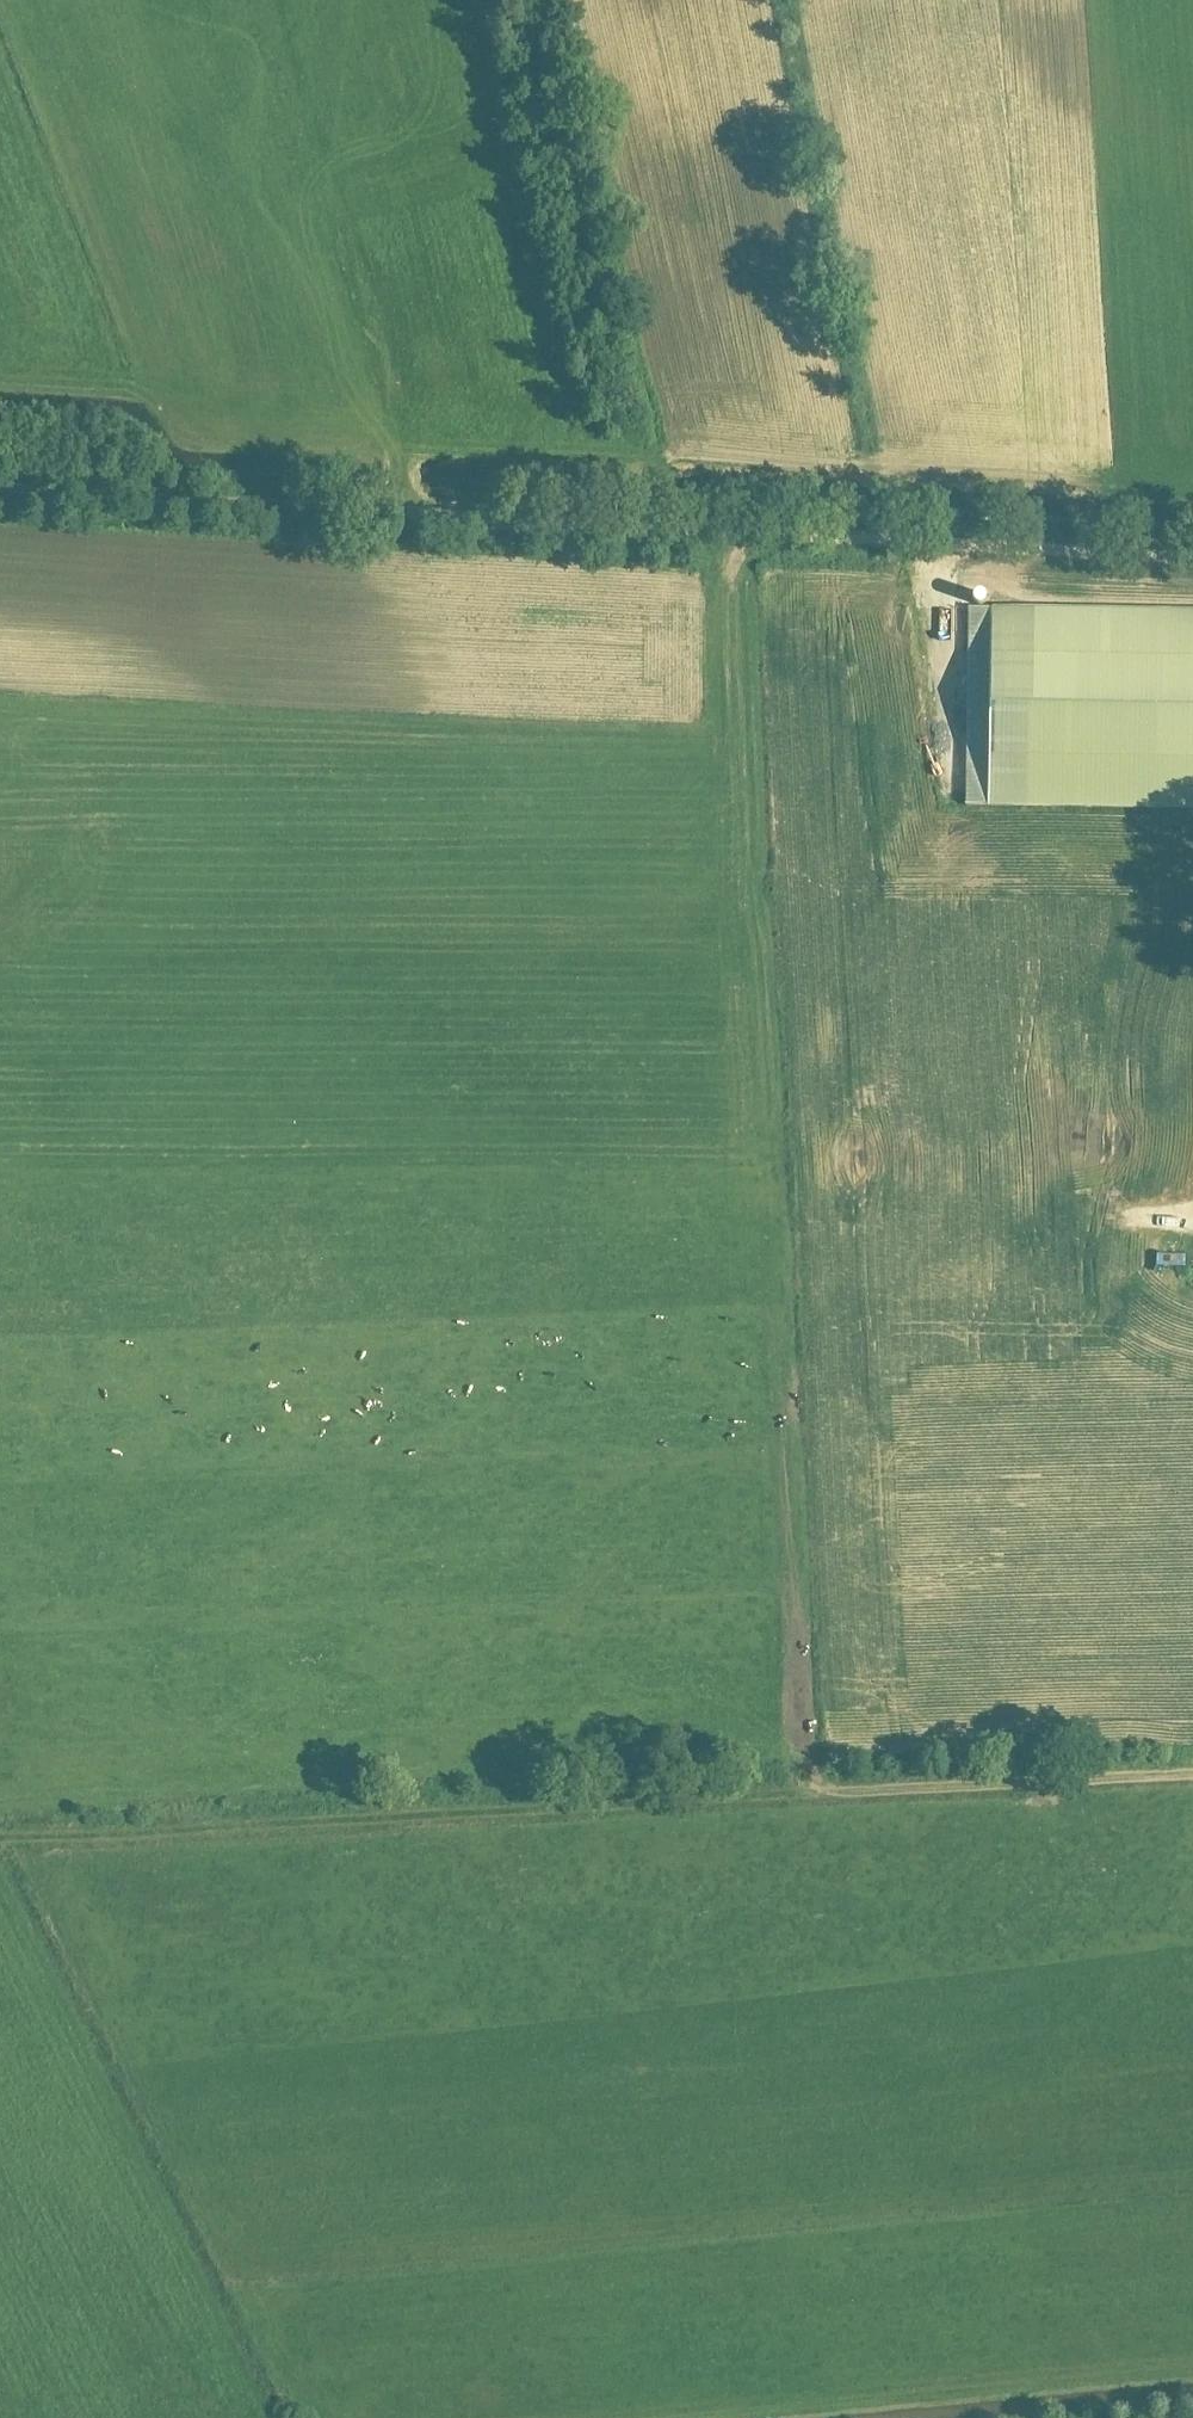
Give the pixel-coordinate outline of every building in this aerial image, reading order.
[(966,805),(989,805),(989,807),(1192,810),(1192,609),(992,607),(992,608),(968,608),(966,805)]
